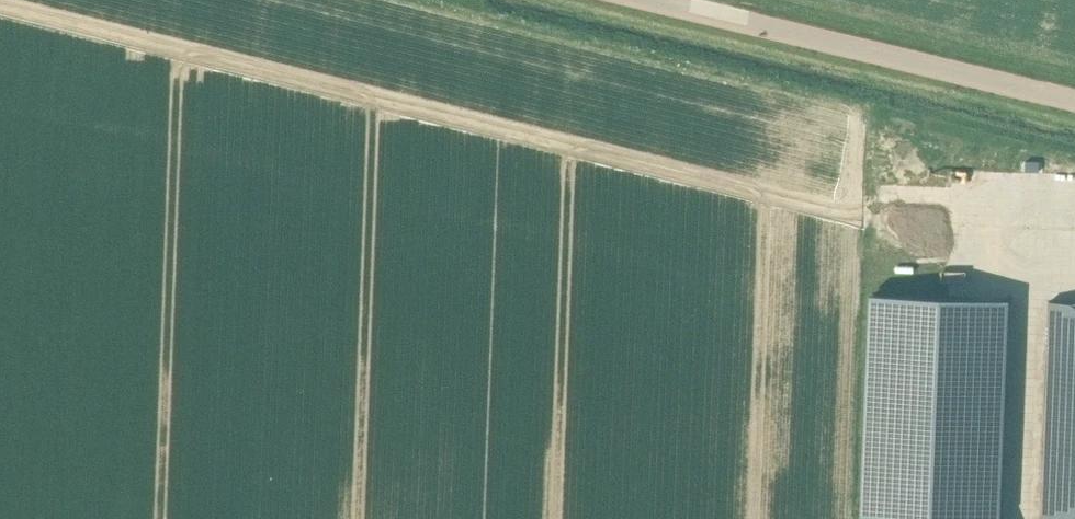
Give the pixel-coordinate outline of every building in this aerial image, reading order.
[(1025,163),(1025,172),(1037,172),(1037,163),(1025,163)] [(877,518),(998,518),(1007,300),(867,294),(858,518),(877,518)] [(1049,302),(1040,518),(1074,518),(1074,303),(1049,302)]
